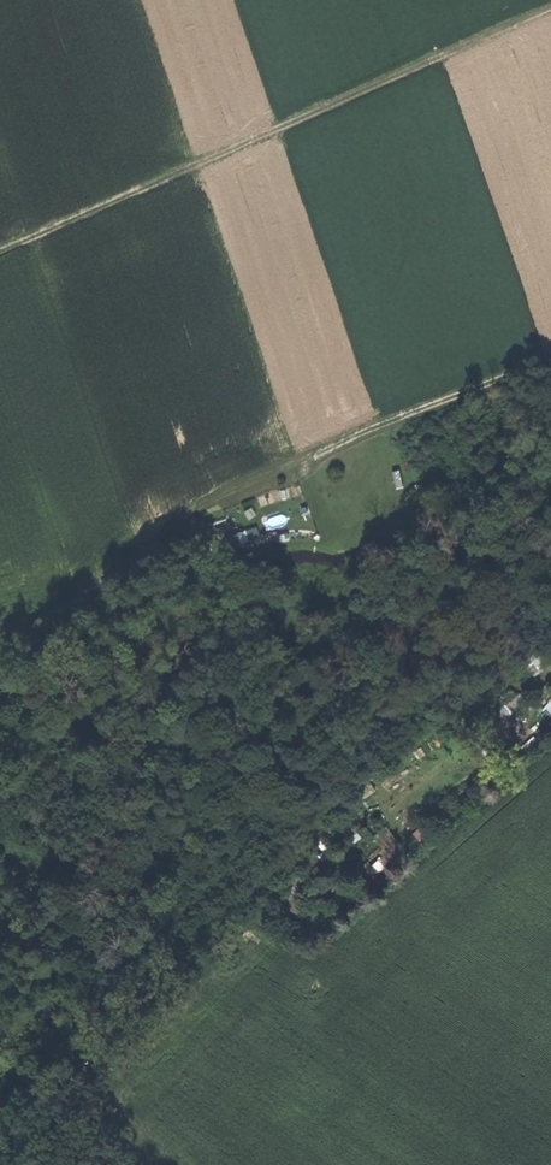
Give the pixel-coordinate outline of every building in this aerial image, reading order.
[(398,487),(407,485),(404,468),(394,470),(398,487)] [(230,535),(234,546),(264,536),(260,525),(230,535)] [(220,528),(223,548),(232,547),(229,527),(220,528)] [(393,826),(374,837),(390,863),(408,851),(393,826)]
